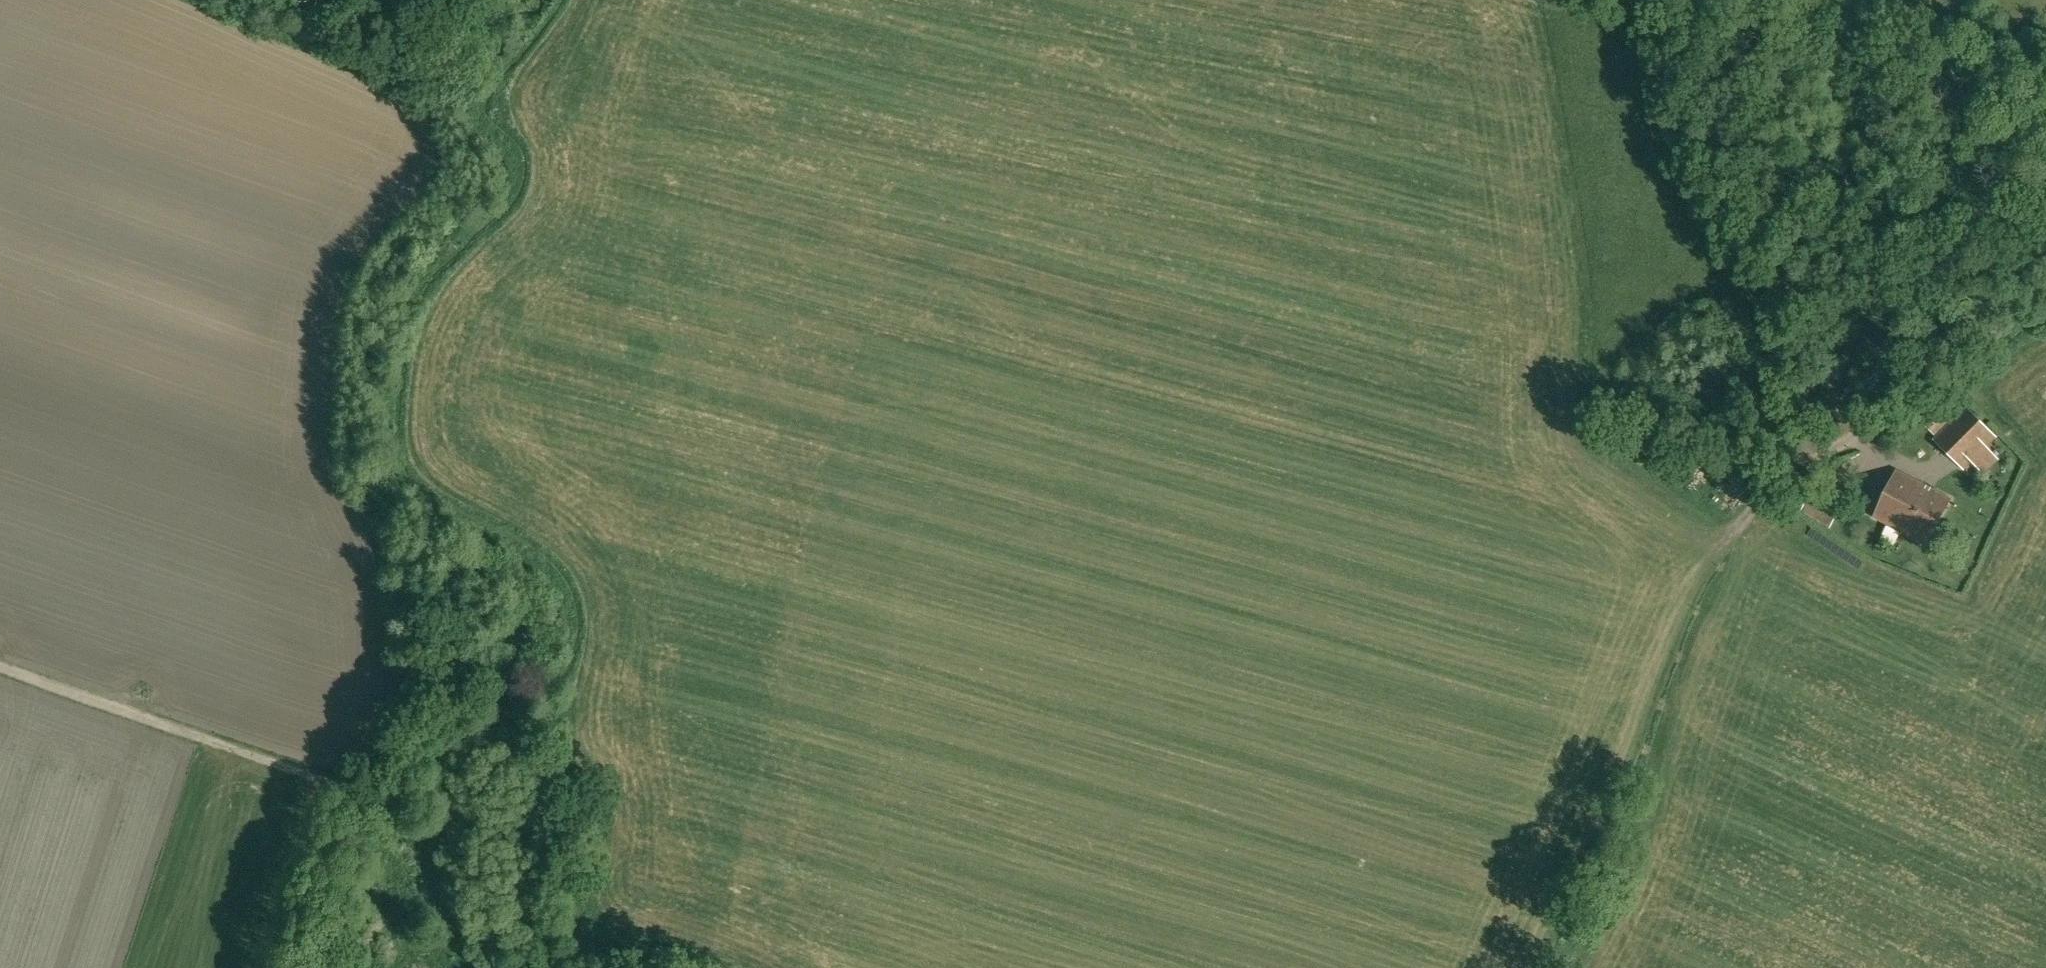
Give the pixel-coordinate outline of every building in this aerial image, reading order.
[(2008,132),(2019,138),(2027,123),(2016,117),(2008,132)] [(1935,440),(1964,468),(1996,436),(1967,407),(1935,440)] [(1898,472),(1874,517),(1927,545),(1951,500),(1898,472)]
